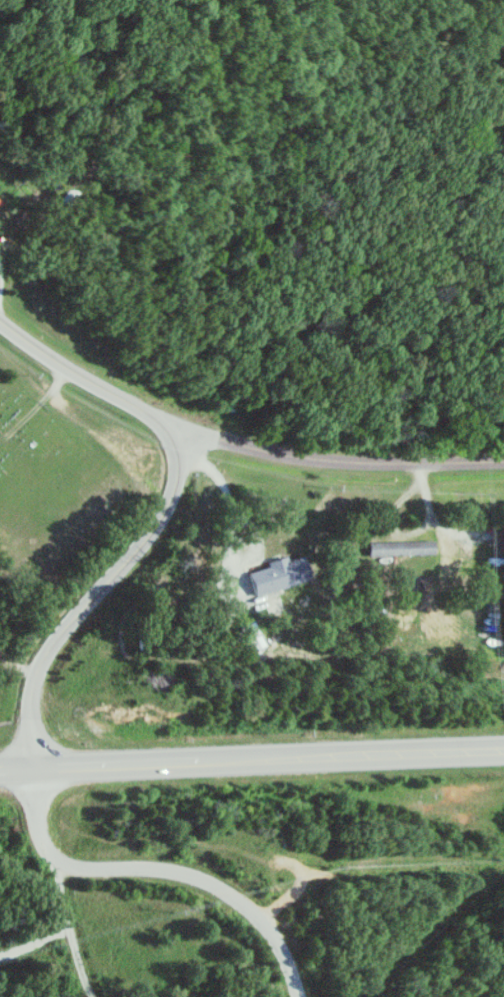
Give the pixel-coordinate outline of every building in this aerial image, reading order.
[(431,541),(367,543),(367,556),(432,555),(431,541)] [(253,596),(308,580),(301,556),(284,561),(282,557),(265,562),(267,567),(247,573),(253,596)] [(249,652),(263,646),(252,622),(238,628),(249,652)]
